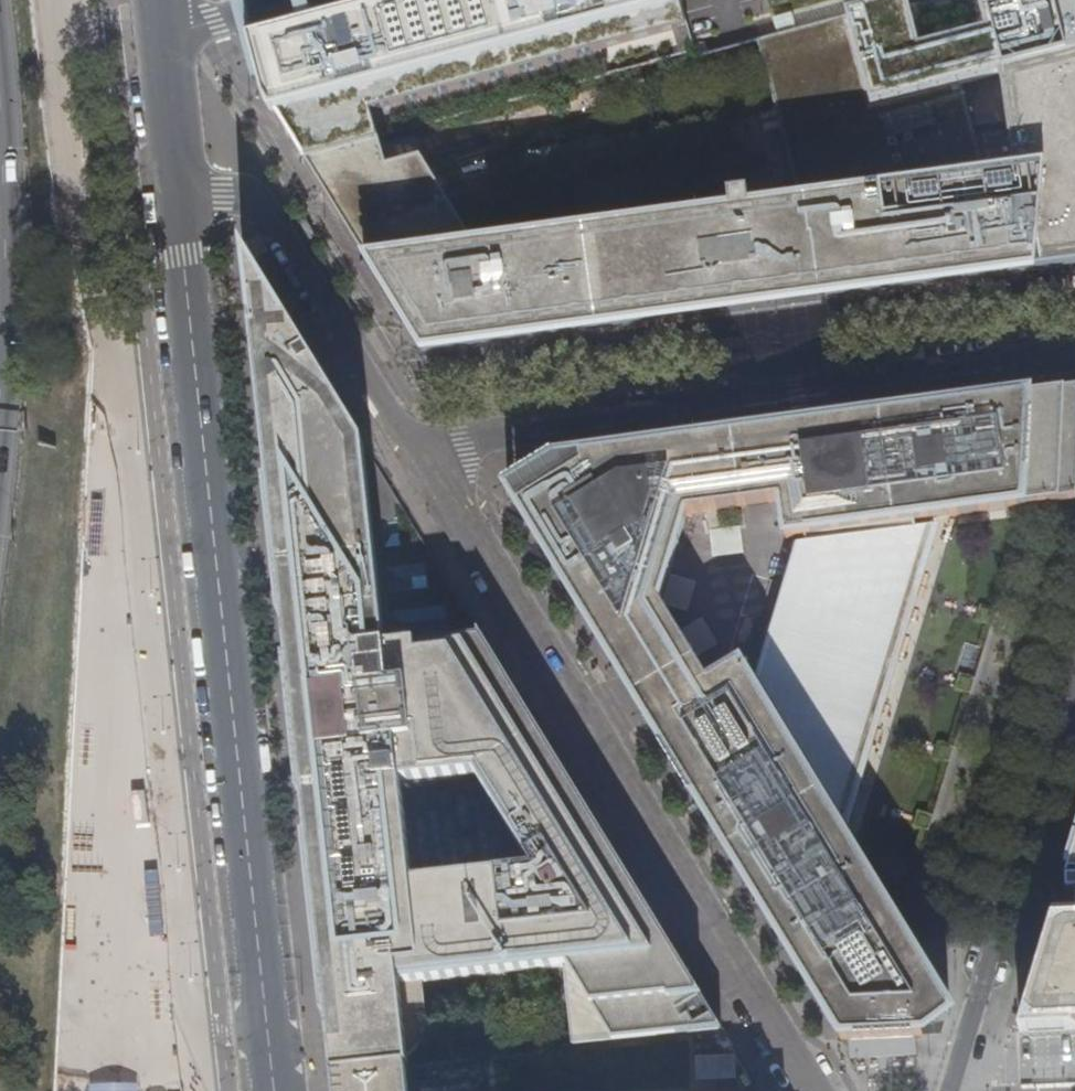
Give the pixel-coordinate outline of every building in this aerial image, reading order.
[(235,16),(243,47),(249,45),(257,43),(250,12),(246,0),(231,0),(235,16)] [(677,31),(685,59),(688,58),(698,55),(690,27),(683,0),(412,0),(288,34),(257,43),(249,45),(261,91),(290,138),(301,131),(311,148),(300,155),(304,161),(360,146),(360,144),(382,138),(375,113),(677,31)] [(1031,0),(901,0),(846,15),(698,55),(700,61),(761,44),(793,166),(745,179),(739,159),(719,165),(725,185),(707,190),(706,184),(474,247),(420,159),(390,167),(319,186),(343,225),(363,257),(390,301),(425,360),(437,378),(655,327),(717,288),(723,311),(1074,227),(1074,52),(970,80),(955,20),(1031,0)] [(311,148),(301,131),(290,138),(300,155),(311,148)] [(470,625),(389,637),(367,441),(323,368),(273,287),(241,236),(295,693),(308,692),(311,714),(308,714),(306,715),(305,717),(304,718),(304,720),(303,721),(303,723),(304,724),(304,726),(305,726),(306,728),(308,729),(311,730),(312,730),(315,752),(301,753),(310,831),(325,970),(337,968),(341,1008),(330,1009),(330,1017),(331,1027),(333,1027),(335,1046),(334,1046),(334,1051),(336,1063),(336,1073),(407,1066),(407,1056),(413,1053),(419,1048),(423,1042),(426,1036),(427,1031),(427,1025),(422,981),(563,964),(572,1044),(722,1029),(712,1010),(708,1013),(686,976),(690,973),(685,965),(680,956),(675,959),(655,925),(659,922),(638,888),(633,879),(612,892),(592,860),(613,847),(470,625)] [(651,726),(759,901),(797,968),(840,1041),(923,1036),(922,1014),(950,1013),(944,1003),(947,1001),(901,926),(826,803),(832,799),(845,803),(922,531),(912,528),(911,522),(1023,506),(1074,499),(1074,388),(965,403),(966,409),(942,412),(942,407),(937,407),(938,413),(914,416),(913,433),(880,415),(881,421),(855,424),(855,419),(759,432),(769,505),(781,503),(786,540),(805,538),(806,544),(799,545),(761,678),(764,684),(759,688),(744,664),(711,685),(711,686),(655,720),(657,722),(651,726)] [(880,415),(855,419),(855,424),(881,421),(880,415)] [(737,466),(743,508),(769,505),(759,432),(733,435),(737,466)] [(737,466),(733,435),(707,439),(711,469),(737,466)] [(687,516),(743,508),(737,466),(711,469),(707,439),(699,440),(700,445),(693,445),(693,441),(549,460),(541,462),(555,484),(547,489),(538,494),(527,500),(517,507),(636,701),(656,688),(654,685),(695,660),(661,604),(687,516)] [(547,489),(544,484),(525,495),(527,500),(538,494),(547,489)] [(991,626),(996,610),(980,606),(976,621),(991,626)] [(655,720),(711,686),(711,685),(695,660),(654,685),(656,688),(636,701),(643,713),(651,726),(657,722),(655,720)] [(971,694),(975,679),(960,674),(956,690),(971,694)] [(295,693),(292,694),(298,753),(301,753),(315,752),(312,730),(311,730),(308,729),(306,728),(305,726),(304,726),(304,724),(303,723),(303,721),(304,720),(304,718),(305,717),(306,715),(308,714),(311,714),(308,692),(295,693)] [(76,700),(77,750),(106,750),(105,699),(76,700)] [(949,763),(954,747),(939,743),(934,759),(949,763)] [(913,827),(929,832),(933,816),(918,812),(913,827)] [(64,922),(128,925),(132,821),(68,818),(64,922)] [(633,879),(613,847),(592,860),(612,892),(633,879)] [(1074,916),(1055,916),(1046,950),(1051,951),(1048,962),(1042,962),(1041,965),(1047,966),(1041,984),(1036,984),(1035,988),(1040,988),(1037,999),(1031,999),(1022,1031),(1074,1029),(1074,916)] [(84,942),(88,922),(67,918),(63,937),(84,942)] [(680,956),(659,922),(655,925),(675,959),(680,956)] [(112,1060),(117,961),(67,958),(62,1058),(112,1060)] [(325,970),(322,970),(326,1009),(330,1009),(341,1008),(337,968),(325,970)] [(712,1010),(690,973),(686,976),(708,1013),(712,1010)] [(475,1054),(509,1051),(507,1025),(451,1031),(454,1061),(475,1059),(475,1054)] [(741,1080),(740,1058),(700,1059),(701,1081),(741,1080)] [(407,1066),(336,1073),(333,1073),(335,1090),(410,1090),(407,1066)]
